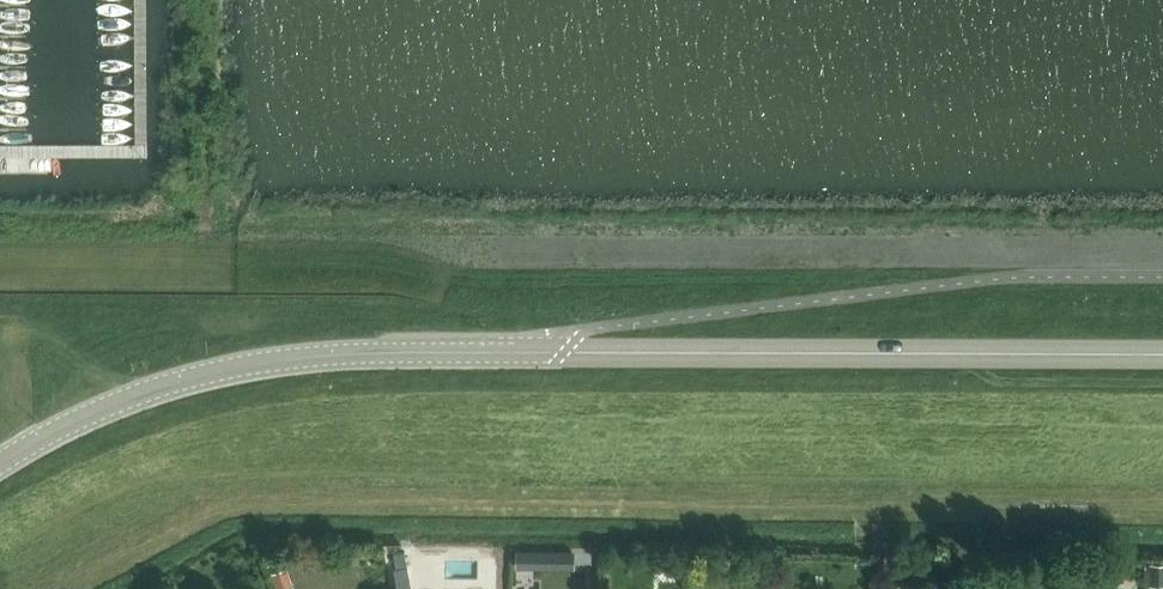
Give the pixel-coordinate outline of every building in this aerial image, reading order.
[(387,565),(405,570),(411,550),(392,545),(387,565)] [(593,559),(574,559),(574,578),(593,578),(593,559)]
